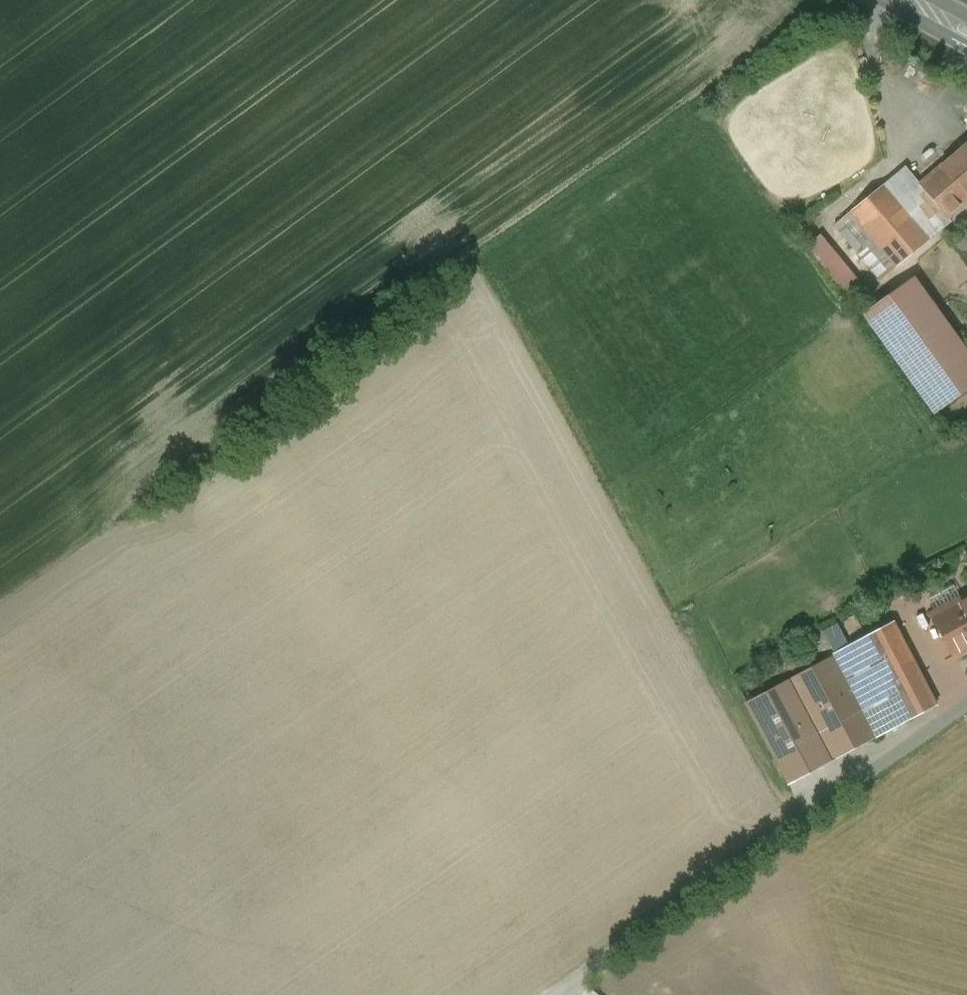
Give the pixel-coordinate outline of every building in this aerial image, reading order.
[(920,185),(947,216),(966,199),(966,144),(920,185)] [(896,266),(929,240),(883,185),(850,212),(893,263),(896,266)] [(893,263),(850,212),(836,225),(878,275),(893,263)] [(850,295),(864,282),(819,232),(805,245),(850,295)] [(914,279),(865,314),(935,412),(966,389),(966,353),(914,279)] [(931,611),(955,658),(966,652),(966,592),(931,611)] [(942,692),(900,613),(752,691),(794,770),(942,692)] [(592,986),(584,994),(602,994),(592,986)]
